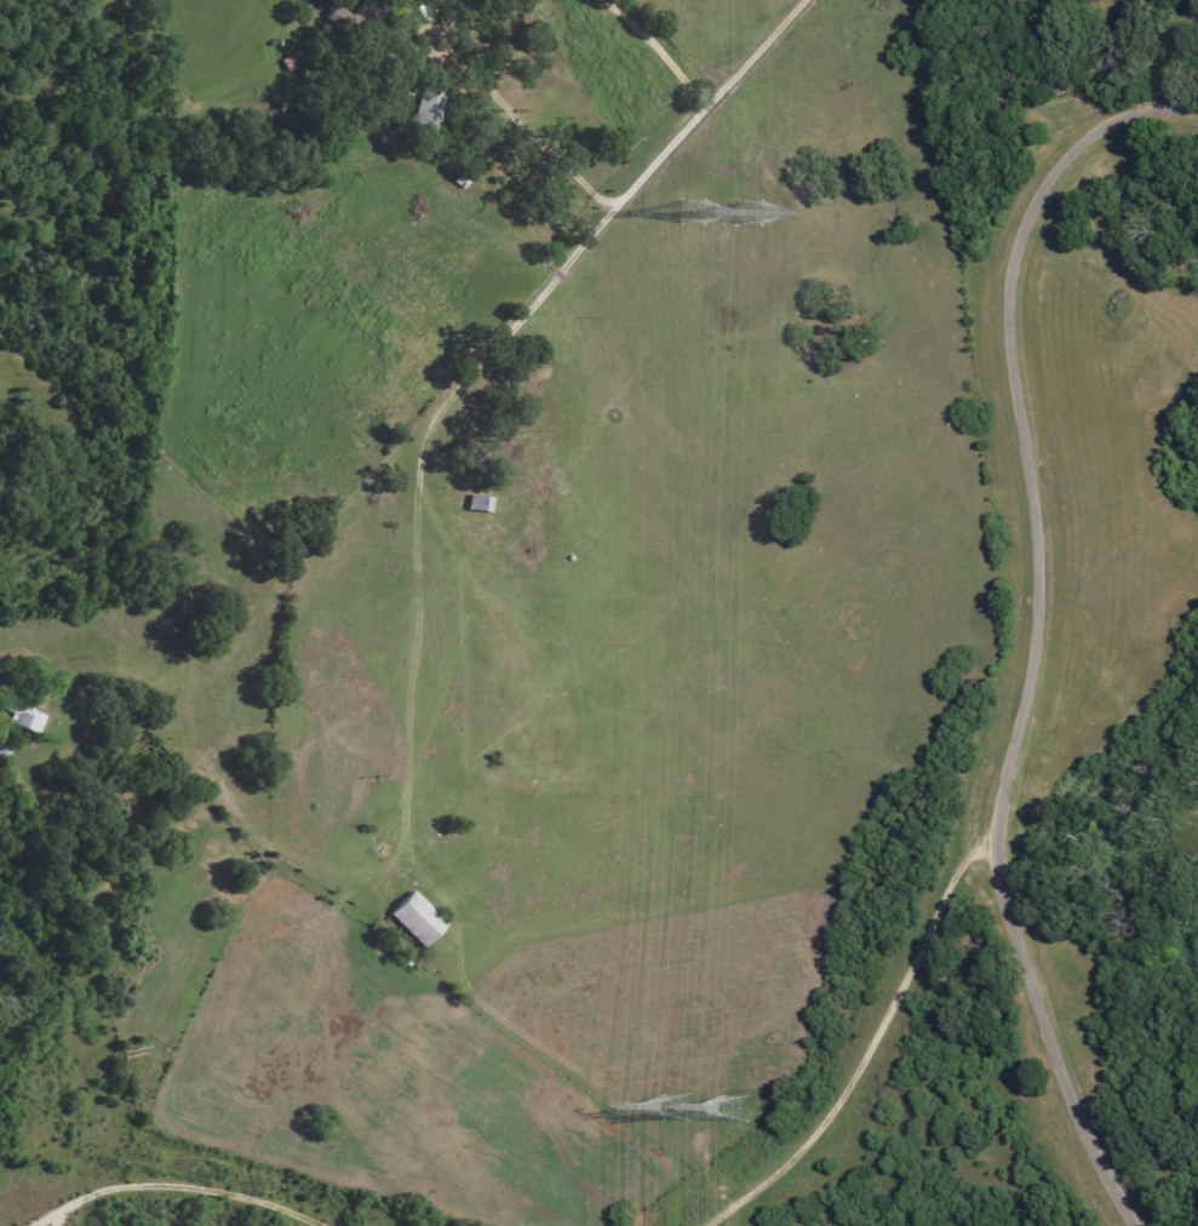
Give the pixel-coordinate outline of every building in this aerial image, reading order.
[(346,16),(326,4),(316,20),(335,33),(346,16)] [(404,126),(429,133),(440,94),(415,87),(404,126)] [(483,513),(485,498),(462,495),(460,510),(483,513)] [(439,924),(405,890),(382,914),(416,948),(439,924)]
